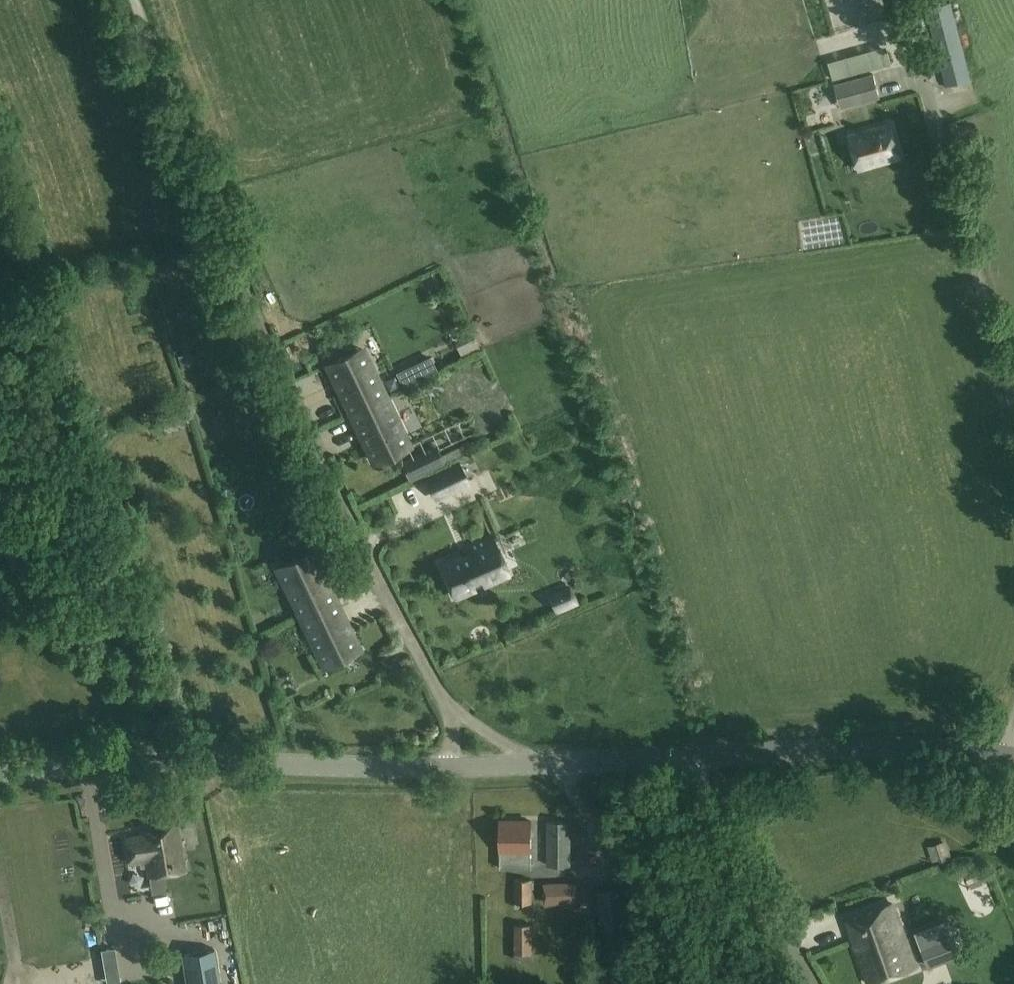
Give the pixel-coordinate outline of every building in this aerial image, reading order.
[(951,1),(925,7),(946,85),(972,79),(951,1)] [(888,51),(865,57),(868,69),(891,63),(888,51)] [(856,72),(853,61),(830,67),(833,79),(856,72)] [(841,108),(852,104),(879,97),(873,74),(834,84),(841,108)] [(859,168),(900,157),(890,122),(849,133),(859,168)] [(386,397),(362,348),(328,365),(351,413),(386,397)] [(430,358),(414,366),(420,379),(436,371),(430,358)] [(409,445),(386,397),(351,413),(374,462),(409,445)] [(399,409),(409,435),(421,430),(411,405),(399,409)] [(431,469),(443,463),(436,448),(424,454),(431,469)] [(468,482),(459,463),(426,478),(435,497),(468,482)] [(508,573),(491,536),(468,546),(471,554),(461,558),(460,555),(441,564),(455,596),(474,588),(471,582),(481,577),(484,584),(508,573)] [(335,600),(312,552),(278,568),(301,617),(335,600)] [(549,599),(556,616),(578,606),(572,590),(549,599)] [(359,648),(335,600),(301,617),(324,665),(359,648)] [(530,867),(530,820),(499,820),(499,867),(530,867)] [(570,865),(570,820),(547,820),(547,865),(570,865)] [(149,883),(164,881),(163,875),(185,871),(178,825),(140,830),(141,835),(125,837),(129,863),(145,861),(147,877),(148,877),(149,883)] [(942,860),(950,857),(945,841),(929,847),(934,860),(941,858),(942,860)] [(515,878),(514,906),(519,906),(519,901),(530,901),(531,878),(515,878)] [(183,884),(152,883),(151,924),(182,925),(183,884)] [(623,887),(597,891),(602,927),(605,926),(614,983),(637,983),(623,887)] [(569,907),(569,888),(546,888),(546,907),(569,907)] [(870,983),(916,966),(892,903),(846,920),(870,983)] [(960,954),(947,921),(916,933),(928,966),(960,954)] [(515,924),(514,958),(530,958),(531,924),(515,924)] [(102,950),(103,958),(115,956),(114,948),(102,950)] [(215,949),(182,955),(186,983),(221,983),(215,949)]
